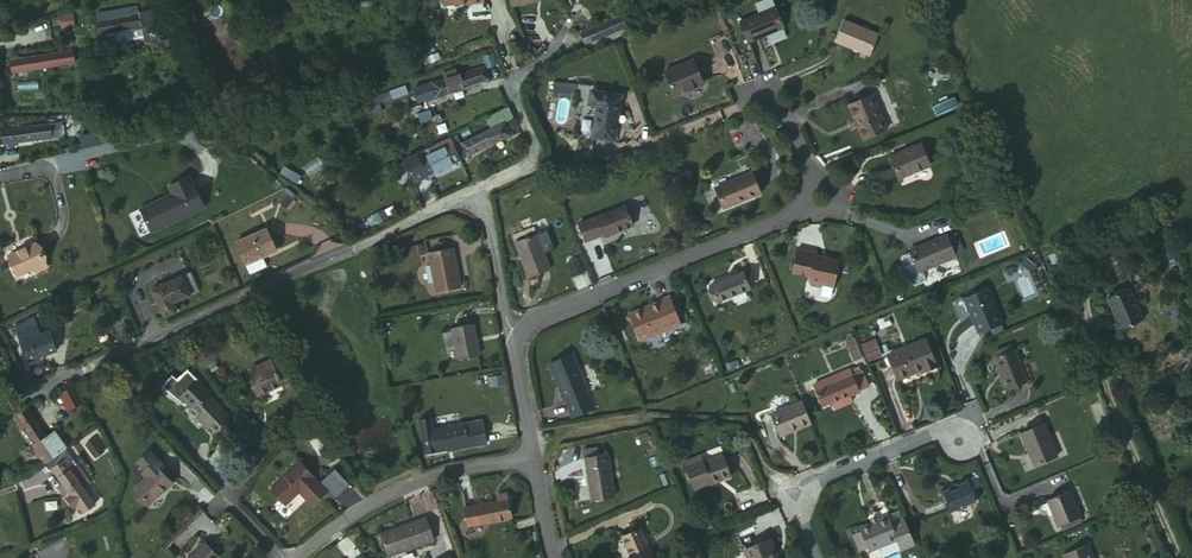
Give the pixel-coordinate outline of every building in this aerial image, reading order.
[(484,2),(446,6),(448,26),(486,21),(484,2)] [(745,39),(779,25),(771,3),(737,18),(745,39)] [(109,24),(139,18),(138,9),(108,15),(109,24)] [(587,49),(630,30),(622,13),(580,32),(587,49)] [(61,14),(61,28),(74,27),(74,14),(61,14)] [(98,26),(100,37),(157,25),(154,15),(139,18),(109,24),(98,26)] [(857,57),(866,35),(831,21),(822,43),(857,57)] [(72,53),(12,63),(14,74),(74,63),(72,53)] [(670,92),(698,81),(688,56),(660,68),(670,92)] [(435,97),(488,82),(484,68),(431,83),(435,97)] [(589,133),(611,137),(619,91),(589,85),(588,101),(595,103),(589,133)] [(882,124),(869,91),(843,101),(856,135),(882,124)] [(934,107),(938,116),(959,107),(956,98),(934,107)] [(419,112),(421,120),(426,119),(428,124),(432,122),(427,109),(419,112)] [(85,117),(74,117),(74,126),(85,126),(85,117)] [(49,125),(50,138),(58,136),(56,124),(49,125)] [(4,145),(50,138),(49,125),(2,131),(4,145)] [(498,126),(451,149),(456,160),(503,138),(498,126)] [(81,146),(97,146),(97,135),(81,135),(81,146)] [(923,159),(916,140),(886,153),(893,173),(923,159)] [(456,160),(451,149),(447,141),(436,146),(437,147),(405,162),(414,181),(456,160)] [(756,189),(748,169),(714,183),(722,204),(756,189)] [(172,189),(140,204),(151,227),(204,202),(189,171),(168,181),(172,189)] [(595,209),(596,216),(596,219),(627,212),(624,193),(578,200),(580,219),(591,217),(589,211),(595,209)] [(260,258),(274,252),(263,228),(233,241),(244,265),(248,275),(264,267),(260,258)] [(955,231),(947,233),(953,251),(961,248),(955,231)] [(915,269),(954,253),(947,233),(947,232),(934,238),(934,234),(919,240),(920,244),(907,250),(915,269)] [(547,269),(534,233),(513,242),(527,277),(547,269)] [(457,282),(450,242),(424,247),(432,287),(457,282)] [(32,270),(44,264),(34,244),(5,258),(15,279),(32,270)] [(811,252),(793,248),(787,271),(805,275),(804,281),(806,284),(814,286),(817,284),(828,287),(834,260),(811,255),(811,252)] [(915,269),(907,250),(900,254),(899,257),(909,281),(912,282),(921,278),(922,275),(919,268),(915,269)] [(572,257),(561,262),(567,276),(578,271),(572,257)] [(46,269),(44,264),(32,270),(33,275),(46,269)] [(746,287),(745,283),(740,270),(739,270),(719,277),(705,283),(712,301),(746,287)] [(189,273),(180,277),(188,296),(197,292),(189,273)] [(158,309),(171,304),(188,296),(180,277),(150,290),(158,309)] [(998,322),(982,285),(954,296),(960,309),(966,307),(968,313),(965,314),(973,331),(998,322)] [(102,298),(98,288),(88,293),(92,302),(102,298)] [(1112,321),(1107,323),(1112,335),(1140,323),(1126,292),(1104,302),(1112,321)] [(88,293),(63,304),(66,313),(92,302),(88,293)] [(176,315),(171,304),(158,309),(163,320),(176,315)] [(632,326),(642,351),(665,342),(682,335),(671,307),(659,312),(660,316),(632,326)] [(475,352),(471,322),(449,326),(456,356),(475,352)] [(15,331),(25,362),(55,350),(49,334),(38,339),(33,323),(15,331)] [(922,365),(933,360),(922,333),(887,349),(895,373),(920,362),(922,365)] [(857,337),(846,342),(855,362),(865,358),(857,337)] [(863,343),(867,362),(883,358),(878,339),(863,343)] [(582,384),(588,382),(572,344),(543,357),(560,393),(562,392),(569,410),(589,401),(582,384)] [(1023,381),(1010,349),(991,357),(1004,389),(1023,381)] [(255,367),(248,369),(245,371),(254,392),(279,382),(268,355),(254,360),(255,367)] [(848,365),(828,372),(831,379),(814,386),(821,401),(828,398),(846,391),(848,392),(857,388),(850,370),(848,365)] [(860,366),(850,370),(857,386),(866,382),(860,366)] [(189,405),(188,406),(211,429),(227,413),(205,390),(208,388),(188,367),(169,383),(189,405)] [(275,372),(279,382),(281,388),(291,384),(284,369),(275,372)] [(501,372),(490,375),(492,383),(502,381),(501,372)] [(831,379),(828,372),(811,379),(814,386),(831,379)] [(594,398),(588,382),(582,384),(589,401),(594,398)] [(72,387),(57,394),(65,410),(80,403),(72,387)] [(846,391),(828,398),(831,405),(833,406),(848,399),(849,397),(846,392),(848,392),(846,391)] [(779,432),(808,420),(799,398),(770,410),(779,432)] [(12,411),(14,414),(25,407),(23,404),(12,411)] [(43,435),(25,407),(14,414),(32,442),(43,435)] [(467,426),(465,420),(435,425),(433,413),(422,416),(428,450),(481,440),(477,424),(467,426)] [(485,416),(476,418),(477,424),(481,440),(490,438),(485,416)] [(1051,458),(1037,425),(1015,434),(1029,467),(1051,458)] [(33,443),(31,444),(42,460),(62,448),(51,431),(43,436),(43,435),(32,442),(33,443)] [(83,442),(93,455),(101,449),(91,436),(83,442)] [(144,474),(131,486),(147,503),(170,480),(155,463),(159,459),(144,444),(133,456),(143,467),(139,470),(144,474)] [(89,482),(64,449),(63,449),(56,454),(45,459),(50,467),(69,494),(76,504),(82,513),(94,505),(82,487),(89,482)] [(589,497),(611,493),(605,453),(582,456),(589,497)] [(696,456),(681,462),(683,466),(698,461),(696,456)] [(727,477),(717,456),(699,464),(707,483),(708,485),(727,477)] [(326,494),(299,460),(268,487),(282,505),(297,493),(310,508),(326,494)] [(698,461),(683,466),(692,489),(707,483),(699,464),(698,461)] [(965,504),(975,501),(967,480),(955,485),(957,488),(948,490),(948,488),(939,491),(947,513),(957,509),(957,511),(966,507),(965,504)] [(1079,515),(1068,489),(1046,498),(1057,524),(1079,515)] [(496,499),(462,508),(465,525),(511,515),(506,492),(495,495),(496,499)] [(69,494),(64,497),(71,507),(76,504),(69,494)] [(431,537),(421,514),(377,531),(386,555),(431,537)] [(857,527),(858,531),(865,547),(866,551),(893,540),(888,526),(885,517),(857,527)] [(902,521),(888,526),(893,540),(897,549),(911,543),(902,521)] [(639,526),(621,534),(632,557),(647,557),(653,556),(639,526)] [(865,547),(858,531),(849,536),(855,552),(865,547)] [(742,550),(745,557),(772,557),(764,540),(742,550)] [(208,541),(190,557),(214,557),(219,552),(208,541)] [(1067,557),(1093,557),(1087,543),(1065,552),(1067,557)]
